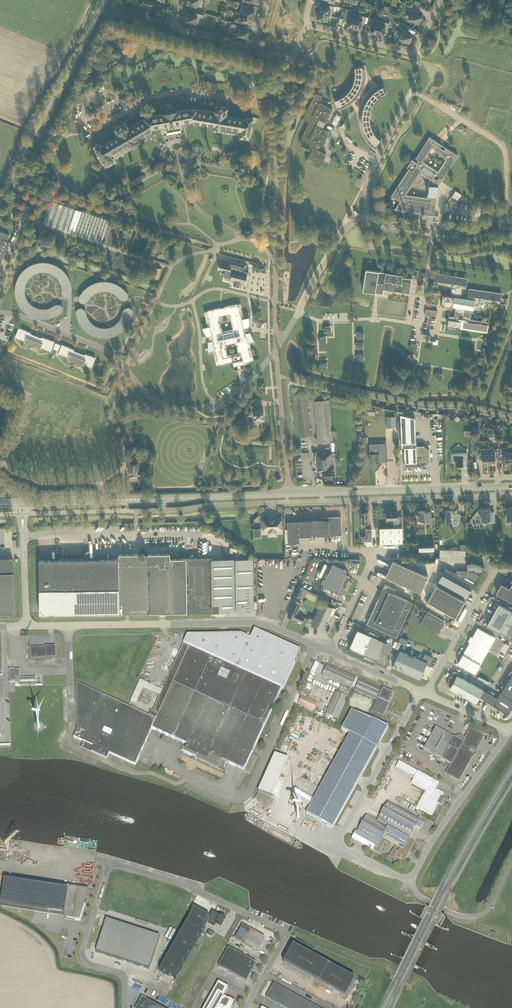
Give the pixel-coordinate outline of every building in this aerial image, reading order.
[(242,4),(241,9),(239,13),(240,13),(253,17),(254,11),(248,9),(249,6),(242,4)] [(319,9),(318,12),(329,14),(329,15),(332,15),(333,9),(334,6),(327,4),(327,7),(320,6),(319,9)] [(154,7),(154,9),(153,13),(152,13),(152,15),(151,15),(150,18),(151,18),(150,20),(160,23),(162,16),(160,15),(162,9),(161,9),(160,9),(154,7)] [(411,7),(410,9),(406,17),(418,23),(422,17),(415,14),(417,11),(411,7)] [(347,26),(353,27),(357,14),(351,13),(352,10),(349,9),(348,12),(346,18),(349,19),(347,26)] [(187,13),(185,20),(199,24),(200,17),(203,18),(204,15),(195,12),(194,15),(187,13)] [(327,21),(329,15),(329,14),(318,12),(317,18),(327,21)] [(253,17),(240,13),(239,13),(242,14),(241,20),(235,18),(234,22),(244,24),(245,21),(251,23),(253,17)] [(366,17),(357,14),(353,27),(359,29),(361,22),(364,23),(366,17)] [(371,32),(377,34),(380,20),(371,18),(369,25),(372,26),(371,32)] [(389,23),(380,20),(377,34),(383,35),(384,29),(388,30),(389,23)] [(247,38),(249,31),(242,29),(243,26),(232,23),(231,26),(236,28),(234,34),(247,38)] [(401,27),(396,36),(409,43),(412,36),(406,33),(407,30),(401,27)] [(336,108),(342,106),(347,103),(352,100),(356,95),(359,90),(362,84),(363,78),(363,75),(363,72),(363,66),(354,68),(355,73),(355,77),(354,82),(352,86),(349,90),(346,94),(343,96),(343,97),(339,99),(339,98),(334,100),(336,108)] [(362,115),(361,121),(362,127),(364,133),(367,138),(371,142),(376,147),(381,140),(377,137),(377,136),(377,137),(374,134),(375,133),(373,129),(371,125),(370,120),(370,116),(371,111),(373,107),(375,103),(378,99),(382,96),(386,94),(383,86),(377,89),(372,93),(368,98),(365,103),(363,109),(362,115)] [(312,148),(306,161),(320,167),(323,161),(326,154),(317,150),(320,144),(323,145),(329,131),(323,128),(325,122),(326,122),(332,109),(319,102),(321,99),(322,96),(315,93),(303,119),(309,122),(300,142),(312,148)] [(119,99),(124,107),(129,104),(124,97),(119,99)] [(101,144),(96,147),(106,165),(114,160),(112,157),(130,147),(136,143),(139,141),(137,139),(147,133),(149,136),(153,133),(151,130),(151,129),(151,128),(155,127),(160,126),(162,126),(164,135),(185,131),(183,122),(194,120),(194,121),(195,122),(194,126),(199,126),(200,123),(211,125),(210,128),(214,129),(213,129),(220,130),(241,133),(240,137),(249,138),(253,118),(247,117),(246,119),(226,116),(227,112),(228,107),(216,106),(215,112),(208,111),(196,109),(195,108),(194,108),(192,108),(191,108),(190,109),(178,111),(177,109),(176,108),(175,108),(174,108),(173,107),(172,107),(171,108),(170,108),(168,108),(167,108),(166,109),(165,109),(165,110),(164,110),(164,111),(163,111),(163,112),(163,114),(160,114),(151,116),(150,116),(150,115),(149,115),(149,116),(147,117),(147,116),(146,117),(145,118),(140,121),(128,128),(125,122),(115,128),(120,136),(102,146),(101,144)] [(337,112),(333,121),(337,124),(342,115),(339,113),(337,112)] [(429,137),(414,160),(412,159),(407,167),(409,168),(391,195),(400,201),(395,209),(422,213),(422,214),(434,215),(437,197),(438,191),(438,186),(458,155),(429,137)] [(457,200),(461,194),(455,190),(452,196),(457,200)] [(303,206),(319,206),(319,195),(307,195),(307,198),(310,198),(310,201),(307,201),(307,200),(303,200),(303,206)] [(51,201),(43,223),(67,232),(74,234),(101,243),(109,220),(82,211),(75,209),(51,201)] [(0,235),(0,264),(10,242),(7,241),(10,235),(1,232),(0,235)] [(220,262),(219,269),(222,270),(221,274),(225,275),(224,278),(234,281),(233,284),(241,286),(242,283),(245,284),(249,269),(245,268),(246,265),(232,261),(231,265),(220,262)] [(15,287),(15,292),(16,297),(18,302),(20,306),(24,310),(28,314),(32,316),(37,318),(42,318),(47,318),(52,317),(57,315),(61,312),(62,311),(63,310),(63,309),(63,308),(62,307),(61,305),(60,305),(59,304),(58,304),(57,305),(56,305),(53,307),(50,309),(46,310),(43,310),(39,309),(36,308),(32,306),(30,304),(27,302),(25,298),(24,295),(24,291),(24,288),(25,284),(26,281),(28,278),(30,275),(33,273),(36,272),(40,271),(43,270),(47,271),(50,272),(54,273),(56,275),(59,278),(61,281),(62,285),(63,288),(63,293),(63,294),(64,295),(65,296),(66,296),(68,296),(69,296),(70,295),(71,294),(71,293),(72,292),(72,287),(70,282),(69,277),(66,273),(62,269),(58,266),(54,264),(49,262),(43,262),(38,262),(33,264),(29,266),(25,269),(21,273),(18,277),(16,282),(15,287)] [(158,279),(161,269),(156,267),(153,277),(158,279)] [(403,275),(366,269),(363,291),(374,293),(383,294),(383,288),(388,289),(388,290),(410,293),(412,279),(402,277),(403,275)] [(454,316),(449,315),(448,318),(448,322),(447,326),(460,328),(462,328),(487,332),(488,321),(470,319),(472,309),(484,311),(486,302),(500,304),(501,295),(502,293),(469,288),(468,298),(461,297),(462,288),(466,288),(467,278),(435,273),(433,284),(451,286),(450,295),(443,294),(441,305),(455,307),(455,311),(454,316)] [(87,300),(88,298),(89,297),(89,296),(90,295),(91,294),(92,294),(93,293),(94,292),(95,292),(97,291),(98,291),(99,290),(100,290),(101,290),(103,290),(104,290),(105,290),(106,290),(108,290),(109,290),(110,290),(111,291),(112,291),(113,292),(115,293),(116,293),(117,294),(118,295),(118,296),(119,297),(121,299),(122,299),(122,300),(123,300),(124,300),(125,300),(126,300),(126,299),(127,299),(127,298),(128,298),(128,297),(128,296),(128,295),(128,294),(127,293),(126,292),(125,290),(124,289),(123,288),(122,287),(121,286),(120,286),(118,285),(117,284),(116,283),(114,283),(113,282),(111,282),(110,282),(109,281),(107,281),(106,281),(104,281),(103,281),(101,281),(100,281),(98,282),(97,282),(95,282),(94,283),(92,284),(91,284),(90,285),(88,286),(87,287),(86,288),(85,289),(84,290),(83,291),(82,292),(81,293),(80,294),(80,295),(79,296),(79,297),(79,298),(80,299),(80,300),(81,300),(81,301),(82,301),(83,301),(84,301),(85,301),(86,301),(87,300)] [(254,340),(250,332),(246,333),(245,328),(249,327),(249,318),(244,319),(240,303),(237,304),(224,307),(223,308),(221,308),(221,307),(208,310),(208,311),(204,312),(208,327),(203,328),(207,336),(212,335),(213,340),(208,341),(208,350),(213,349),(216,365),(220,364),(233,362),(235,370),(240,369),(245,368),(244,363),(250,361),(253,360),(249,341),(254,340)] [(77,311),(76,312),(76,313),(77,318),(79,322),(82,327),(86,330),(90,334),(95,336),(100,337),(105,337),(110,337),(115,335),(119,333),(124,330),(127,326),(130,322),(132,317),(133,312),(133,311),(132,310),(132,309),(131,308),(129,307),(128,307),(126,308),(125,309),(124,310),(124,311),(123,315),(122,318),(120,321),(118,324),(115,326),(112,328),(108,329),(105,329),(101,328),(98,328),(94,326),(91,324),(89,321),(87,318),(86,315),(85,311),(84,310),(83,309),(82,308),(81,308),(79,308),(78,309),(77,309),(77,311)] [(41,347),(51,351),(55,342),(42,337),(42,338),(30,334),(31,332),(19,328),(15,337),(25,341),(24,343),(41,349),(41,347)] [(68,358),(67,359),(84,366),(84,364),(92,367),(96,358),(85,354),(85,355),(74,350),(74,349),(62,344),(58,354),(68,358)] [(311,436),(306,395),(296,396),(301,437),(311,436)] [(314,401),(318,443),(333,441),(329,400),(314,401)] [(254,410),(253,405),(251,405),(251,410),(248,410),(248,415),(252,415),(252,413),(254,413),(255,419),(259,419),(260,421),(264,421),(263,419),(264,418),(263,409),(260,409),(257,409),(257,410),(254,410)] [(429,461),(429,450),(424,446),(416,446),(415,418),(400,414),(402,447),(404,447),(404,467),(425,466),(429,461)] [(386,416),(387,427),(396,427),(396,416),(386,416)] [(370,444),(370,443),(369,443),(370,463),(370,464),(371,465),(371,466),(372,467),(372,468),(373,468),(373,469),(374,470),(375,470),(376,469),(377,469),(377,468),(378,468),(379,466),(379,465),(379,464),(380,463),(380,462),(379,461),(380,461),(380,462),(387,461),(386,444),(370,444)] [(495,461),(495,459),(498,458),(498,448),(497,448),(495,449),(492,446),(489,448),(488,448),(489,462),(495,461)] [(482,462),(489,462),(488,448),(486,448),(486,451),(482,452),(482,453),(479,453),(479,460),(482,460),(482,462)] [(505,448),(500,448),(500,457),(503,457),(503,462),(510,462),(509,452),(506,452),(505,448)] [(467,460),(467,452),(451,453),(451,461),(455,461),(455,465),(463,464),(463,460),(467,460)] [(322,470),(323,477),(335,476),(334,467),(332,467),(331,453),(317,454),(318,469),(318,470),(318,471),(322,470)] [(132,460),(132,461),(127,461),(127,471),(129,471),(129,477),(139,476),(139,475),(142,475),(142,470),(140,470),(140,460),(132,460)] [(490,511),(490,508),(482,508),(482,516),(480,516),(480,520),(482,520),(482,522),(494,522),(494,511),(490,511)] [(453,526),(458,526),(459,524),(460,522),(460,521),(460,519),(460,517),(460,513),(457,513),(456,510),(452,511),(452,510),(450,510),(445,510),(446,522),(452,522),(453,526)] [(386,512),(386,520),(393,520),(394,526),(402,525),(402,516),(397,516),(397,511),(386,512)] [(425,511),(417,511),(418,520),(425,520),(425,521),(430,521),(430,524),(435,524),(435,518),(431,518),(431,511),(427,512),(425,512),(425,511)] [(368,512),(359,513),(361,513),(361,523),(369,523),(368,512)] [(262,519),(262,530),(268,530),(268,533),(277,533),(277,530),(282,530),(282,518),(276,518),(276,516),(268,516),(268,519),(262,519)] [(307,521),(299,521),(299,522),(288,522),(289,543),(300,542),(300,536),(308,536),(341,535),(341,516),(322,517),(323,520),(307,521)] [(402,527),(379,528),(380,543),(403,543),(402,527)] [(261,528),(253,528),(253,538),(262,537),(261,528)] [(366,536),(361,536),(362,541),(372,541),(371,529),(366,529),(366,536)] [(434,541),(419,541),(419,551),(434,551),(434,541)] [(160,613),(212,612),(212,611),(254,611),(253,558),(212,559),(212,558),(211,558),(170,559),(170,554),(170,553),(160,554),(159,554),(148,554),(146,552),(145,553),(145,551),(141,551),(141,553),(140,553),(138,554),(119,554),(119,559),(39,560),(39,569),(40,614),(118,613),(149,613),(160,613)] [(15,613),(12,558),(0,558),(0,614),(15,613)] [(393,560),(386,576),(421,592),(428,576),(393,560)] [(457,570),(455,573),(445,568),(437,583),(438,583),(437,585),(436,585),(427,601),(456,617),(465,600),(466,598),(470,590),(474,584),(474,582),(475,582),(479,575),(485,568),(484,568),(484,567),(483,567),(482,566),(482,565),(481,565),(480,564),(479,564),(478,563),(476,563),(473,562),(472,562),(471,562),(470,562),(469,562),(469,563),(468,563),(467,563),(468,570),(457,570)] [(323,586),(342,594),(350,576),(345,574),(347,571),(333,564),(323,586)] [(394,594),(396,590),(389,586),(385,584),(367,624),(397,637),(412,603),(394,594)] [(496,593),(511,602),(511,584),(509,588),(501,584),(496,593)] [(300,597),(304,588),(299,586),(294,595),(300,597)] [(304,617),(296,613),(301,604),(295,601),(288,614),(291,616),(291,617),(298,620),(297,622),(301,624),(304,617)] [(314,619),(309,617),(308,619),(311,620),(310,621),(312,622),(311,625),(322,630),(333,607),(322,602),(314,619)] [(500,632),(511,639),(511,611),(498,604),(487,625),(500,632)] [(421,615),(424,617),(420,624),(438,634),(444,623),(426,613),(423,612),(421,615)] [(458,663),(475,673),(478,675),(482,667),(479,666),(495,637),(478,628),(472,638),(471,638),(469,640),(470,641),(458,663)] [(385,641),(357,629),(349,647),(377,660),(385,641)] [(187,635),(162,690),(140,680),(130,702),(136,704),(143,688),(159,695),(152,712),(151,711),(149,716),(76,683),(78,727),(74,737),(83,741),(80,747),(107,759),(109,753),(135,765),(152,729),(153,729),(173,738),(187,744),(185,749),(183,752),(197,757),(196,760),(218,769),(222,760),(244,770),(250,773),(257,756),(251,753),(281,688),(283,689),(300,650),(254,630),(250,639),(241,634),(187,635)] [(56,657),(56,647),(31,647),(31,658),(56,657)] [(425,654),(422,660),(400,650),(392,666),(420,679),(420,678),(426,664),(428,665),(429,665),(433,658),(425,654)] [(360,679),(356,677),(326,664),(321,676),(341,685),(338,693),(336,692),(326,714),(330,716),(337,719),(351,689),(355,691),(360,679)] [(20,669),(9,670),(10,682),(15,682),(15,686),(35,685),(43,685),(35,685),(35,678),(20,678),(19,670),(20,670),(20,669)] [(463,676),(458,673),(454,670),(446,684),(451,686),(450,688),(476,703),(483,690),(462,678),(463,676)] [(493,705),(508,714),(511,708),(511,674),(499,695),(497,697),(483,690),(479,696),(493,705)] [(382,689),(381,689),(360,679),(355,691),(376,700),(371,711),(381,715),(391,693),(382,689)] [(316,703),(302,697),(298,704),(313,711),(316,703)] [(306,813),(332,828),(388,727),(351,711),(343,727),(341,729),(350,734),(306,813)] [(466,737),(460,735),(453,737),(436,727),(424,749),(451,764),(446,773),(459,780),(483,737),(470,729),(466,737)] [(289,761),(275,755),(258,791),(272,797),(289,761)] [(411,783),(425,791),(422,796),(416,807),(428,813),(431,815),(438,803),(442,804),(443,802),(441,801),(442,798),(441,797),(443,793),(435,789),(439,783),(434,781),(431,779),(418,772),(399,761),(395,768),(414,778),(411,783)] [(297,787),(292,795),(310,804),(314,795),(297,787)] [(386,840),(400,848),(403,849),(409,839),(416,826),(420,829),(424,823),(419,820),(387,802),(377,822),(366,816),(357,832),(356,832),(351,839),(373,851),(373,850),(379,853),(386,840)] [(414,842),(409,839),(403,849),(400,848),(398,851),(393,848),(388,857),(394,860),(393,861),(402,866),(407,859),(407,858),(406,857),(414,842)] [(1,906),(64,916),(64,918),(79,920),(86,899),(84,898),(86,889),(69,887),(68,891),(5,881),(1,906)] [(442,915),(425,907),(420,917),(437,925),(442,915)] [(194,909),(160,970),(160,971),(175,979),(207,922),(214,926),(216,923),(221,925),(224,919),(220,916),(219,917),(212,913),(210,918),(194,909)] [(107,919),(96,951),(149,969),(160,937),(107,919)] [(265,938),(243,926),(235,939),(257,952),(265,938)] [(411,937),(412,938),(425,944),(425,945),(426,945),(427,944),(427,943),(426,942),(413,936),(412,936),(411,936),(411,937)] [(293,946),(283,964),(319,984),(345,998),(355,980),(310,956),(314,949),(315,950),(315,949),(295,938),(295,939),(296,939),(292,946),(293,946)] [(228,948),(218,967),(246,982),(256,963),(228,948)] [(400,960),(401,961),(414,967),(415,967),(416,967),(416,966),(416,965),(415,965),(402,958),(401,958),(400,959),(400,960)] [(232,1006),(233,1005),(235,1002),(229,998),(229,999),(224,996),(228,988),(218,982),(204,1007),(230,1007),(232,1006)] [(274,983),(266,998),(285,1007),(318,1007),(274,983)] [(142,998),(136,1007),(161,1007),(142,998)]
